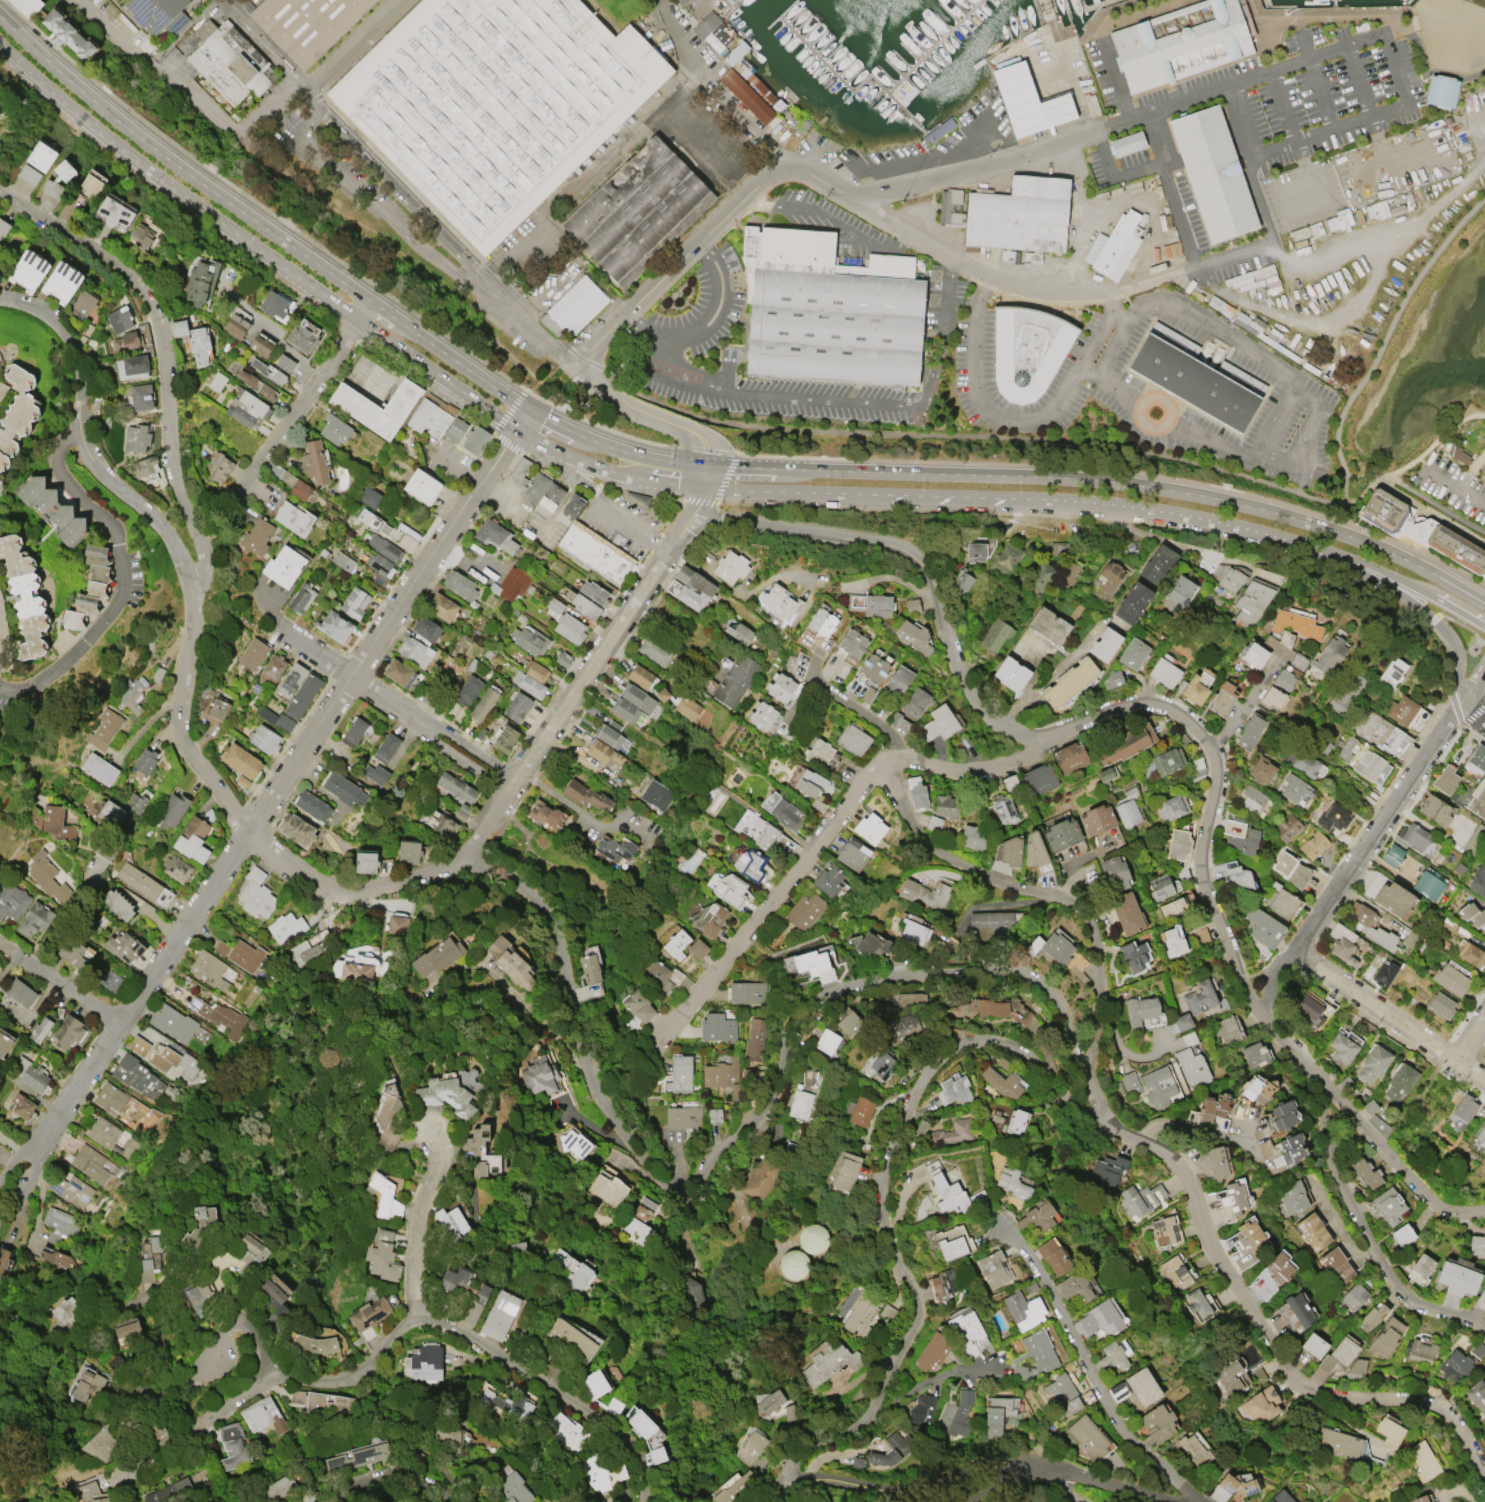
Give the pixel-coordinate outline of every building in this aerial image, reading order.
[(40,0),(7,0),(28,19),(43,3),(40,0)] [(122,3),(125,0),(190,0),(180,10),(189,19),(172,36),(163,26),(154,36),(122,3)] [(247,14),(303,71),(376,0),(261,0),(247,14)] [(674,70),(628,23),(614,36),(583,5),(578,0),(420,0),(324,93),(483,256),(674,70)] [(1108,32),(1202,0),(1235,0),(1253,51),(1130,94),(1108,32)] [(40,21),(53,7),(63,16),(61,17),(66,21),(76,29),(75,30),(86,40),(87,38),(97,47),(84,62),(74,53),(75,52),(64,42),(63,43),(54,34),(55,33),(50,29),(50,30),(40,21)] [(690,29),(694,25),(699,20),(711,9),(721,20),(720,21),(725,25),(724,26),(725,27),(723,30),(731,38),(724,45),(725,46),(717,53),(703,38),(701,40),(690,29)] [(232,107),(184,58),(202,41),(193,32),(207,18),(216,27),(226,18),(280,74),(256,97),(249,90),(232,107)] [(723,58),(776,112),(784,105),(751,72),(754,69),(741,56),(749,48),(741,39),(723,58)] [(991,70),(1023,59),(1038,102),(1068,92),(1077,117),(1014,138),(991,70)] [(764,125),(717,78),(729,67),(776,113),(764,125)] [(1459,79),(1429,75),(1424,104),(1454,109),(1459,79)] [(1168,120),(1217,103),(1259,226),(1209,243),(1168,120)] [(1141,131),(1109,142),(1110,145),(1107,146),(1111,156),(1113,155),(1115,159),(1147,148),(1141,131)] [(562,224),(624,288),(719,196),(657,132),(562,224)] [(38,140),(57,152),(43,173),(24,160),(38,140)] [(53,178),(57,175),(52,168),(64,158),(76,171),(64,182),(60,178),(56,181),(53,178)] [(16,175),(34,186),(42,174),(24,163),(16,175)] [(104,183),(95,195),(90,192),(87,196),(81,192),(84,188),(79,185),(87,172),(104,183)] [(1071,179),(1009,174),(1008,193),(940,187),(937,225),(965,227),(964,244),(1065,252),(1071,179)] [(105,194),(135,213),(124,230),(94,211),(105,194)] [(1127,208),(1124,214),(1120,212),(1107,235),(1099,231),(1084,259),(1092,263),(1089,268),(1116,283),(1140,240),(1136,238),(1147,219),(1127,208)] [(2,237),(0,240),(0,218),(11,225),(3,238),(2,237)] [(138,222),(154,232),(150,238),(152,239),(145,249),(139,245),(140,244),(127,236),(133,228),(134,228),(138,222)] [(745,375),(893,386),(893,383),(918,385),(925,279),(912,278),(913,256),(868,253),(866,266),(832,264),(835,231),(743,225),(741,256),(740,257),(743,264),(744,271),(746,279),(746,286),(746,292),(745,302),(750,302),(745,375)] [(5,278),(25,248),(27,249),(28,248),(36,254),(35,255),(39,258),(40,256),(48,262),(48,263),(50,264),(30,295),(23,290),(25,287),(14,279),(12,283),(5,278)] [(220,262),(209,298),(205,297),(204,303),(201,303),(200,308),(191,306),(193,300),(185,298),(186,292),(184,291),(188,276),(188,275),(190,266),(194,267),(197,258),(213,262),(213,260),(220,262)] [(38,290),(59,259),(60,261),(61,259),(70,265),(69,266),(73,269),(74,268),(82,273),(81,275),(83,276),(63,306),(56,302),(59,298),(47,291),(45,294),(38,290)] [(583,273),(609,299),(570,337),(545,311),(583,273)] [(80,288),(97,299),(85,316),(84,315),(80,321),(65,311),(80,288)] [(257,307),(261,301),(260,301),(269,289),(289,303),(284,309),(286,311),(281,319),(273,313),(271,316),(268,315),(267,316),(261,312),(262,311),(257,307)] [(114,334),(104,314),(125,304),(132,318),(130,319),(132,325),(114,334)] [(994,307),(993,377),(997,390),(1007,400),(1020,404),(1033,400),(1042,391),(1077,330),(1062,321),(1054,317),(1046,314),(1038,312),(1029,310),(1020,308),(1012,307),(994,307)] [(1232,321),(1273,347),(1282,334),(1271,327),(1266,335),(1261,332),(1266,323),(1253,315),(1251,318),(1239,311),(1232,321)] [(232,312),(249,323),(238,340),(221,329),(229,316),(232,312)] [(297,320),(299,322),(302,317),(319,329),(316,333),(319,335),(316,338),(318,339),(308,354),(307,352),(306,353),(298,348),(296,351),(290,347),(292,344),(285,339),(297,320)] [(173,337),(188,334),(186,319),(170,322),(173,337)] [(210,348),(206,349),(207,357),(206,357),(207,364),(195,367),(192,352),(190,352),(187,337),(190,337),(188,329),(203,326),(205,334),(208,333),(210,348)] [(135,330),(136,336),(138,336),(139,343),(138,343),(138,346),(113,351),(111,339),(121,337),(121,333),(135,330)] [(258,330),(259,331),(257,335),(263,339),(266,336),(268,337),(266,341),(271,344),(274,341),(275,342),(265,358),(247,346),(258,330)] [(1126,367),(1240,433),(1261,397),(1147,331),(1126,367)] [(274,363),(276,360),(274,358),(278,351),(289,358),(295,362),(289,373),(274,363)] [(148,371),(146,371),(147,375),(118,379),(115,359),(121,358),(121,357),(146,354),(148,371)] [(280,385),(266,376),(265,377),(258,372),(258,370),(248,363),(253,356),(267,366),(268,364),(286,376),(286,379),(284,382),(281,383),(280,385)] [(4,452),(0,453),(0,409),(0,404),(2,404),(5,399),(4,395),(8,393),(9,391),(1,386),(3,382),(0,380),(0,370),(1,369),(0,366),(0,364),(4,362),(24,372),(25,379),(22,386),(16,386),(14,390),(24,396),(21,401),(26,404),(26,412),(24,417),(18,419),(20,426),(17,430),(9,434),(6,440),(6,449),(4,452)] [(262,382),(275,390),(272,394),(276,397),(272,402),(242,382),(243,381),(235,376),(240,368),(248,374),(249,373),(258,378),(257,379),(261,382),(262,382)] [(227,378),(218,391),(207,384),(216,370),(227,378)] [(388,441),(326,400),(340,380),(382,408),(403,376),(424,390),(420,395),(419,394),(388,441)] [(153,408),(131,410),(129,385),(150,383),(153,408)] [(244,389),(269,406),(268,407),(271,409),(265,419),(261,416),(261,417),(247,408),(248,406),(237,399),(244,389)] [(419,433),(406,424),(427,392),(445,404),(447,402),(458,409),(436,441),(424,433),(427,428),(424,426),(419,433)] [(249,428),(224,411),(233,396),(237,398),(237,399),(248,406),(245,411),(256,418),(249,428)] [(328,411),(352,428),(342,443),(339,441),(335,447),(317,434),(326,421),(323,419),(328,411)] [(456,443),(443,435),(455,416),(468,424),(456,443)] [(124,450),(125,425),(134,426),(134,424),(147,424),(146,432),(150,433),(150,445),(145,445),(144,451),(124,450)] [(475,424),(490,433),(475,456),(461,446),(475,424)] [(304,441),(319,438),(325,465),(328,464),(329,469),(326,470),(329,482),(314,485),(312,475),(306,476),(301,454),(306,453),(304,441)] [(1447,455),(1467,464),(1472,454),(1451,445),(1447,455)] [(234,463),(222,481),(217,477),(215,481),(212,479),(212,480),(208,478),(209,476),(208,475),(211,469),(205,465),(215,451),(217,452),(218,451),(223,454),(223,455),(234,463)] [(135,478),(130,464),(153,455),(153,456),(155,455),(157,461),(155,462),(156,462),(151,464),(154,471),(135,478)] [(416,467),(442,484),(428,505),(402,488),(416,467)] [(312,488),(303,502),(288,491),(291,487),(277,478),(283,469),(297,478),(312,488)] [(540,471),(538,474),(536,472),(521,495),(536,505),(531,512),(546,522),(565,492),(550,481),(551,478),(540,471)] [(26,478),(38,476),(40,490),(49,490),(52,504),(55,508),(65,507),(67,521),(77,520),(77,533),(79,536),(65,551),(51,537),(54,533),(44,522),(41,524),(36,519),(39,516),(28,504),(24,507),(10,493),(24,476),(26,478)] [(374,509),(355,497),(363,483),(383,496),(374,509)] [(1429,517),(1484,551),(1484,579),(1427,545),(1425,548),(1403,535),(1401,537),(1396,539),(1383,532),(1380,528),(1375,525),(1374,525),(1359,517),(1361,515),(1359,514),(1372,488),(1377,487),(1416,508),(1412,514),(1416,522),(1423,520),(1424,518),(1429,517)] [(572,493),(586,502),(574,520),(572,523),(567,520),(569,517),(560,511),(572,493)] [(303,538),(272,518),(284,499),(303,512),(305,510),(316,517),(309,526),(310,527),(303,538)] [(377,532),(355,517),(362,507),(384,521),(383,522),(391,528),(387,535),(379,530),(377,532)] [(261,557),(237,543),(245,531),(247,533),(258,516),(274,526),(264,543),(268,545),(261,557)] [(472,536),(486,516),(490,519),(492,517),(497,520),(495,522),(512,534),(509,538),(518,544),(517,546),(520,549),(516,554),(513,552),(511,555),(497,546),(496,547),(487,541),(484,544),(472,536)] [(555,546),(618,589),(636,562),(579,523),(574,520),(572,523),(555,546)] [(2,593),(0,592),(0,589),(1,588),(0,583),(0,531),(2,530),(8,534),(10,540),(8,545),(5,548),(8,557),(14,555),(19,561),(21,566),(18,572),(24,575),(25,581),(22,588),(24,595),(30,601),(31,606),(28,612),(33,616),(34,621),(31,627),(34,636),(31,638),(37,641),(38,648),(34,653),(13,659),(9,657),(11,653),(11,650),(6,648),(9,643),(19,640),(18,633),(12,633),(7,631),(10,627),(10,624),(5,621),(8,617),(5,614),(7,611),(7,607),(3,605),(5,602),(4,598),(2,593)] [(396,564),(374,549),(375,549),(365,543),(370,535),(372,532),(381,538),(381,537),(404,552),(396,564)] [(410,552),(396,543),(403,532),(417,541),(410,552)] [(1007,541),(1023,550),(1009,575),(989,563),(995,552),(999,555),(1007,541)] [(966,557),(966,549),(961,549),(961,543),(966,543),(966,542),(984,542),(984,557),(983,557),(983,560),(971,560),(971,559),(967,559),(967,557),(966,557)] [(1051,542),(1068,542),(1068,559),(1051,559),(1051,542)] [(307,559),(287,589),(260,571),(269,557),(272,559),(283,543),(307,559)] [(1160,543),(1179,555),(1157,589),(1137,576),(1147,560),(1148,561),(1160,543)] [(72,630),(58,629),(59,622),(57,621),(58,612),(66,613),(67,606),(65,606),(66,596),(80,597),(81,589),(78,589),(80,580),(84,580),(85,573),(82,573),(83,564),(79,564),(80,557),(76,557),(78,546),(97,547),(102,550),(97,553),(96,558),(102,563),(97,566),(100,568),(99,575),(103,579),(98,582),(97,591),(100,595),(95,601),(88,600),(87,608),(90,612),(85,617),(78,616),(76,623),(78,628),(72,630)] [(355,562),(348,572),(329,560),(337,549),(355,562)] [(711,571),(717,563),(716,562),(720,556),(722,558),(728,549),(737,555),(738,553),(748,560),(745,564),(749,567),(741,579),(737,576),(730,585),(711,571)] [(393,563),(391,566),(395,569),(388,578),(384,576),(367,565),(367,564),(363,562),(369,553),(373,555),(375,552),(393,563)] [(1041,559),(1058,571),(1042,594),(1018,578),(1023,570),(1030,575),(1041,559)] [(1070,561),(1083,569),(1074,582),(1076,584),(1072,590),(1063,584),(1060,587),(1057,584),(1061,579),(1059,577),(1070,561)] [(1117,583),(1106,599),(1097,593),(1105,581),(1098,576),(1107,561),(1110,563),(1111,561),(1115,564),(1116,562),(1126,569),(1124,572),(1125,573),(1118,584),(1117,583)] [(673,576),(681,563),(693,571),(694,571),(703,577),(703,578),(717,587),(712,593),(715,595),(712,599),(709,596),(698,612),(674,596),(682,583),(697,594),(699,591),(695,589),(694,590),(673,576)] [(1248,577),(1243,584),(1241,583),(1234,594),(1209,577),(1217,563),(1238,566),(1249,573),(1247,576),(1248,577)] [(533,577),(520,596),(519,596),(513,605),(487,588),(491,581),(497,585),(510,565),(515,568),(516,565),(533,577)] [(974,578),(965,591),(963,590),(962,592),(954,587),(955,585),(953,584),(957,577),(954,576),(959,569),(960,569),(962,566),(966,568),(964,572),(974,578)] [(444,585),(444,584),(441,582),(450,568),(454,570),(454,569),(463,575),(476,583),(473,588),(476,591),(475,593),(476,594),(471,602),(466,599),(465,600),(452,591),(451,591),(445,587),(446,586),(444,585)] [(1181,575),(1197,586),(1185,605),(1189,607),(1182,617),(1162,604),(1181,575)] [(1234,605),(1251,579),(1271,587),(1276,591),(1252,627),(1235,616),(1240,609),(1234,605)] [(602,607),(598,604),(599,604),(578,589),(584,580),(589,583),(590,580),(597,585),(600,588),(601,587),(609,592),(605,598),(607,600),(602,607)] [(1154,592),(1132,626),(1114,613),(1120,605),(1119,604),(1123,597),(1124,598),(1136,580),(1154,592)] [(316,592),(305,609),(301,607),(298,612),(295,610),(293,612),(289,609),(290,607),(287,605),(303,581),(308,584),(306,586),(316,592)] [(766,593),(773,582),(783,588),(781,591),(786,593),(785,595),(796,602),(798,598),(803,602),(796,612),(793,610),(787,620),(782,616),(780,618),(766,609),(768,606),(760,602),(759,600),(758,598),(758,597),(758,595),(759,593),(761,592),(763,592),(765,592),(766,593)] [(339,608),(354,585),(371,596),(362,610),(363,611),(357,620),(339,608)] [(459,606),(448,623),(424,607),(435,590),(459,606)] [(576,592),(601,608),(597,615),(594,613),(590,619),(583,614),(583,613),(579,610),(578,611),(572,607),(574,605),(570,602),(576,592)] [(890,616),(863,615),(864,609),(846,609),(847,593),(891,595),(890,616)] [(577,645),(552,629),(557,622),(554,620),(558,614),(544,605),(550,596),(565,605),(560,613),(562,614),(564,611),(585,625),(582,631),(585,633),(577,645)] [(904,600),(907,614),(920,611),(917,597),(904,600)] [(1072,626),(1058,646),(1027,624),(1041,605),(1054,614),(1054,615),(1057,617),(1058,616),(1072,626)] [(826,637),(806,624),(811,617),(809,616),(812,613),(813,613),(818,606),(820,608),(821,607),(826,611),(826,612),(830,614),(830,613),(836,617),(835,618),(838,620),(833,627),(834,628),(831,631),(830,630),(826,637)] [(329,608),(354,625),(341,644),(313,625),(316,621),(319,623),(329,608)] [(1320,641),(1297,635),(1298,631),(1283,627),(1281,633),(1271,631),(1277,608),(1315,618),(1314,624),(1324,627),(1320,641)] [(442,628),(432,643),(411,628),(421,614),(442,628)] [(994,616),(1011,627),(1010,627),(1015,630),(1010,638),(1007,636),(1006,638),(1004,637),(995,652),(994,652),(992,655),(977,645),(979,642),(978,642),(994,616)] [(925,657),(892,635),(903,618),(919,628),(921,625),(926,629),(925,630),(928,632),(927,634),(929,635),(927,638),(928,638),(926,643),(932,647),(931,649),(932,650),(928,657),(926,656),(925,657)] [(746,645),(723,630),(726,625),(733,629),(738,621),(754,632),(746,645)] [(550,640),(540,655),(536,652),(533,656),(512,641),(514,637),(509,634),(514,627),(519,630),(523,624),(524,625),(526,623),(550,640)] [(1106,625),(1124,637),(1107,663),(1089,651),(1096,640),(1098,641),(1101,637),(1099,636),(1106,625)] [(856,658),(836,645),(841,638),(840,637),(843,633),(844,634),(848,627),(850,628),(851,627),(857,631),(856,632),(860,635),(861,634),(867,638),(866,639),(868,640),(863,647),(865,648),(862,652),(861,651),(856,658)] [(663,668),(636,649),(647,632),(675,651),(663,668)] [(270,647),(253,672),(249,669),(246,673),(239,668),(242,664),(236,660),(252,635),(270,647)] [(423,669),(417,665),(416,665),(398,653),(399,652),(396,651),(406,635),(409,637),(410,636),(426,646),(426,645),(434,651),(430,657),(431,657),(423,669)] [(1118,660),(1133,636),(1151,648),(1136,671),(1118,660)] [(1311,674),(1315,667),(1314,666),(1321,655),(1319,653),(1331,636),(1336,639),(1338,636),(1346,641),(1343,645),(1348,649),(1339,662),(1335,660),(1321,681),(1311,674)] [(1252,641),(1270,652),(1259,669),(1242,657),(1252,641)] [(558,649),(561,652),(562,650),(572,657),(571,658),(572,659),(566,668),(554,660),(555,658),(553,656),(558,649)] [(710,695),(739,650),(760,664),(732,708),(710,695)] [(858,670),(869,652),(872,654),(872,653),(878,656),(877,658),(881,660),(882,659),(888,663),(887,664),(889,665),(878,683),(858,670)] [(1272,683),(1286,662),(1288,664),(1297,652),(1309,661),(1293,685),(1294,686),(1290,692),(1288,691),(1277,683),(1275,685),(1272,683)] [(272,684),(258,675),(273,653),(278,656),(279,654),(283,656),(281,658),(287,662),(272,684)] [(994,675),(1007,655),(1017,662),(1016,663),(1027,670),(1028,669),(1032,671),(1018,693),(1008,686),(1008,685),(1000,680),(1001,679),(994,675)] [(1040,693),(1049,685),(1050,687),(1056,682),(1055,681),(1073,666),(1074,667),(1079,663),(1078,662),(1087,655),(1101,672),(1097,675),(1097,676),(1059,708),(1058,707),(1054,710),(1040,693)] [(402,686),(381,672),(392,656),(413,670),(413,671),(417,674),(407,688),(403,686),(402,686)] [(1160,656),(1183,672),(1171,689),(1148,673),(1160,656)] [(523,667),(528,658),(532,661),(532,660),(547,669),(547,670),(549,671),(542,683),(540,681),(539,682),(524,672),(526,669),(523,667)] [(1392,691),(1380,683),(1378,681),(1392,660),(1395,662),(1397,658),(1409,666),(1403,675),(1403,677),(1400,682),(1398,682),(1395,686),(1397,687),(1394,692),(1392,691)] [(275,691),(285,676),(286,676),(290,670),(288,669),(294,661),(307,670),(288,699),(280,694),(279,695),(275,692),(275,691)] [(635,662),(655,676),(645,689),(626,676),(635,662)] [(899,663),(914,673),(902,692),(897,690),(895,693),(883,685),(894,669),(894,670),(899,663)] [(1202,666),(1216,675),(1208,688),(1211,690),(1200,706),(1175,690),(1182,679),(1187,682),(1189,679),(1188,678),(1193,670),(1198,673),(1202,666)] [(546,686),(538,699),(532,696),(533,695),(516,685),(517,685),(509,680),(516,668),(524,673),(546,686)] [(1120,669),(1124,683),(1105,689),(1103,682),(1109,673),(1108,671),(1112,670),(1113,671),(1120,669)] [(323,680),(296,721),(287,715),(286,716),(295,722),(287,734),(256,713),(261,705),(277,716),(280,712),(284,714),(284,713),(282,712),(309,671),(323,680)] [(1367,680),(1344,714),(1330,705),(1353,671),(1367,680)] [(797,683),(783,703),(777,699),(776,700),(772,697),(773,696),(766,692),(767,689),(766,689),(770,683),(771,684),(774,680),(772,679),(776,673),(778,674),(779,672),(786,676),(787,675),(790,678),(790,679),(797,683)] [(484,683),(467,708),(452,698),(469,673),(484,683)] [(135,716),(130,711),(131,711),(124,705),(120,709),(111,701),(118,694),(114,690),(126,677),(131,681),(134,678),(144,688),(140,691),(142,693),(140,694),(142,696),(136,702),(142,708),(135,716)] [(1225,680),(1235,686),(1232,692),(1237,695),(1224,716),(1208,706),(1211,701),(1209,700),(1214,692),(1216,693),(1225,680)] [(646,693),(645,694),(657,701),(648,714),(618,694),(627,681),(630,683),(646,693)] [(1270,685),(1284,694),(1285,692),(1288,695),(1278,709),(1270,704),(1269,706),(1260,700),(1270,685)] [(487,686),(498,693),(479,722),(478,721),(477,723),(468,717),(469,715),(468,714),(487,686)] [(663,686),(670,695),(661,702),(654,693),(663,686)] [(916,718),(916,717),(914,720),(900,711),(902,709),(901,708),(915,686),(931,696),(930,697),(934,700),(929,706),(925,704),(916,718)] [(502,713),(517,690),(530,698),(529,699),(532,700),(523,713),(523,714),(517,723),(502,713)] [(1421,701),(1434,709),(1440,698),(1428,691),(1421,701)] [(682,693),(702,706),(692,721),(673,708),(682,693)] [(1393,700),(1398,703),(1404,694),(1421,706),(1421,707),(1431,714),(1418,734),(1407,727),(1407,728),(1385,713),(1393,700)] [(221,721),(207,714),(207,713),(204,712),(207,706),(210,707),(212,703),(208,701),(211,696),(214,698),(215,697),(231,704),(228,711),(226,710),(221,721)] [(611,711),(612,710),(609,709),(617,696),(620,698),(621,697),(636,707),(636,708),(641,711),(632,724),(627,721),(611,711)] [(778,712),(765,732),(758,727),(757,728),(753,726),(754,725),(747,720),(749,718),(747,717),(751,711),(752,712),(755,708),(754,707),(757,701),(759,702),(760,700),(767,705),(768,703),(772,706),(771,707),(778,712)] [(943,702),(960,727),(942,739),(938,733),(926,741),(917,728),(930,719),(931,720),(932,718),(928,712),(943,702)] [(123,719),(101,752),(82,738),(87,730),(91,733),(100,721),(95,718),(103,705),(123,719)] [(1355,728),(1368,708),(1414,739),(1401,759),(1385,748),(1383,750),(1353,729),(1355,728)] [(886,721),(894,710),(901,715),(893,726),(886,721)] [(1237,740),(1253,714),(1266,722),(1258,734),(1260,735),(1257,739),(1251,748),(1245,744),(1244,747),(1236,742),(1237,740)] [(368,723),(352,748),(339,739),(356,715),(368,723)] [(603,723),(606,724),(610,718),(621,725),(617,732),(619,733),(619,734),(624,737),(615,750),(595,736),(595,735),(592,734),(600,722),(603,724),(603,723)] [(1147,721),(1158,740),(1155,741),(1121,761),(1121,760),(1108,767),(1106,765),(1103,767),(1099,760),(1102,758),(1098,752),(1112,744),(1111,742),(1110,741),(1140,723),(1141,725),(1147,721)] [(269,755),(247,740),(250,737),(248,735),(251,731),(253,732),(259,722),(281,737),(277,743),(280,745),(275,751),(272,749),(269,755)] [(834,742),(847,722),(872,738),(859,759),(834,742)] [(491,744),(497,735),(497,734),(505,723),(518,732),(510,745),(510,746),(505,754),(491,744)] [(388,731),(401,740),(386,761),(385,761),(383,764),(372,756),(374,752),(373,752),(388,731)] [(1178,741),(1175,737),(1183,733),(1190,741),(1194,744),(1184,748),(1178,741)] [(1351,736),(1363,744),(1349,764),(1337,755),(1351,736)] [(613,749),(612,750),(614,751),(615,750),(624,757),(618,766),(610,760),(606,766),(603,763),(602,764),(587,754),(587,753),(584,751),(593,737),(597,739),(613,749)] [(835,749),(831,755),(832,756),(830,758),(829,758),(828,760),(830,761),(828,764),(826,763),(821,770),(803,758),(805,756),(804,755),(808,749),(809,749),(811,746),(810,745),(815,739),(815,740),(817,738),(824,742),(824,741),(829,744),(828,745),(835,749)] [(1333,744),(1326,755),(1317,748),(1324,738),(1333,744)] [(1339,739),(1344,742),(1337,752),(1333,749),(1339,739)] [(231,741),(260,760),(259,761),(263,764),(252,779),(249,777),(248,778),(219,759),(225,751),(222,749),(225,744),(228,746),(231,741)] [(1075,743),(1076,745),(1082,743),(1091,762),(1063,775),(1053,755),(1059,753),(1058,749),(1071,743),(1074,741),(1075,743)] [(1480,743),(1484,746),(1484,771),(1481,777),(1464,767),(1480,743)] [(1313,779),(1285,761),(1296,745),(1322,763),(1317,771),(1318,772),(1313,779)] [(131,766),(144,747),(150,751),(151,749),(157,753),(154,758),(156,760),(145,776),(131,766)] [(1160,777),(1151,758),(1157,755),(1156,753),(1165,748),(1166,750),(1173,747),(1174,749),(1179,747),(1186,762),(1182,764),(1182,766),(1160,777)] [(1367,750),(1386,763),(1373,782),(1353,769),(1367,750)] [(90,751),(119,770),(108,786),(80,767),(90,751)] [(1260,754),(1279,766),(1267,785),(1263,782),(1261,786),(1251,779),(1253,776),(1248,773),(1260,754)] [(376,763),(390,773),(380,787),(359,773),(366,763),(372,768),(376,763)] [(1060,784),(1031,797),(1022,777),(1027,774),(1026,771),(1044,763),(1045,766),(1051,764),(1060,784)] [(1438,779),(1445,767),(1448,764),(1456,769),(1454,773),(1461,778),(1449,796),(1433,785),(1432,785),(1437,777),(1438,779)] [(1097,772),(1114,765),(1117,772),(1118,771),(1119,774),(1115,775),(1115,776),(1109,779),(1111,784),(1104,787),(1101,782),(1097,772)] [(804,768),(812,772),(812,771),(827,779),(822,789),(821,789),(816,799),(825,804),(820,812),(809,805),(814,797),(795,787),(796,785),(795,784),(804,768)] [(332,769),(361,789),(349,807),(336,798),(337,796),(321,785),(332,769)] [(469,803),(461,797),(460,799),(452,794),(445,790),(434,783),(443,770),(461,782),(462,781),(477,791),(469,803)] [(1289,782),(1285,780),(1290,773),(1317,791),(1312,798),(1305,793),(1297,804),(1281,793),(1289,782)] [(928,805),(927,805),(927,808),(923,809),(922,806),(912,807),(909,787),(914,786),(914,784),(907,786),(905,777),(918,775),(920,785),(924,784),(928,805)] [(1005,789),(1017,786),(1015,775),(1002,778),(1005,789)] [(561,792),(571,777),(586,788),(588,785),(594,789),(593,791),(602,797),(603,795),(614,802),(607,812),(598,806),(596,808),(587,801),(583,806),(577,802),(577,803),(561,792)] [(651,778),(674,793),(660,815),(654,811),(654,810),(644,804),(645,801),(638,797),(651,778)] [(1257,815),(1241,804),(1246,795),(1242,792),(1248,783),(1269,797),(1257,815)] [(1125,830),(1114,806),(1128,800),(1124,791),(1135,786),(1139,796),(1133,799),(1143,820),(1130,826),(1131,827),(1125,830)] [(1462,807),(1456,803),(1451,799),(1457,790),(1462,793),(1467,786),(1474,790),(1462,807)] [(1470,809),(1484,786),(1484,819),(1470,809)] [(293,803),(303,788),(328,805),(327,805),(332,809),(323,822),(318,819),(318,820),(293,803)] [(149,799),(138,815),(129,809),(131,806),(125,802),(132,792),(139,796),(141,793),(149,799)] [(191,800),(173,827),(167,823),(164,828),(158,824),(161,820),(155,816),(171,792),(178,797),(181,794),(191,800)] [(1182,792),(1190,810),(1164,823),(1155,805),(1182,792)] [(1007,793),(1018,819),(1001,827),(998,819),(997,820),(995,814),(996,814),(994,811),(993,811),(991,806),(992,805),(990,800),(996,797),(995,795),(999,793),(1001,796),(1007,793)] [(1448,815),(1453,818),(1446,828),(1441,826),(1418,810),(1430,793),(1453,808),(1448,815)] [(957,815),(956,815),(956,819),(947,818),(948,815),(934,814),(935,794),(944,795),(944,794),(949,794),(949,798),(958,799),(957,815)] [(806,816),(793,832),(786,826),(785,827),(777,821),(778,820),(775,818),(767,811),(780,796),(788,802),(806,816)] [(106,798),(126,811),(114,831),(92,818),(94,815),(88,811),(94,801),(96,802),(99,798),(105,801),(106,798)] [(1334,801),(1353,814),(1337,838),(1318,825),(1334,801)] [(526,814),(533,803),(538,806),(540,805),(542,803),(551,809),(556,808),(561,811),(560,813),(561,816),(565,819),(557,830),(543,820),(541,824),(526,814)] [(1089,837),(1081,818),(1086,815),(1084,811),(1102,803),(1104,807),(1110,805),(1118,824),(1089,837)] [(41,831),(42,819),(41,819),(40,830),(26,818),(33,805),(36,807),(40,810),(42,814),(43,804),(63,805),(62,824),(73,825),(72,836),(64,835),(56,839),(47,833),(47,831),(41,831)] [(458,824),(448,839),(430,827),(430,826),(425,823),(433,809),(439,813),(439,812),(458,824)] [(873,845),(851,829),(861,816),(864,818),(870,811),(880,819),(879,821),(887,827),(873,845)] [(279,831),(280,830),(277,827),(287,812),(290,814),(291,812),(316,828),(313,833),(315,835),(312,840),(309,838),(304,847),(279,831)] [(1286,843),(1274,830),(1292,813),(1304,827),(1286,843)] [(171,846),(192,814),(210,825),(201,839),(203,840),(200,845),(210,851),(201,864),(190,856),(188,858),(171,846)] [(926,827),(938,832),(943,819),(930,815),(926,827)] [(1259,830),(1256,845),(1254,845),(1253,851),(1252,851),(1251,854),(1245,853),(1245,852),(1242,851),(1243,848),(1237,847),(1238,845),(1233,844),(1233,842),(1226,840),(1227,833),(1229,833),(1232,817),(1245,819),(1245,823),(1248,823),(1248,828),(1259,830)] [(1052,852),(1044,833),(1050,830),(1049,826),(1066,818),(1068,822),(1075,819),(1084,838),(1052,852)] [(752,842),(760,832),(758,831),(760,829),(761,830),(765,824),(764,823),(766,820),(780,830),(765,851),(752,842)] [(1422,852),(1409,844),(1406,848),(1394,840),(1397,835),(1402,838),(1412,822),(1433,836),(1431,839),(1441,845),(1432,858),(1422,852)] [(1481,823),(1484,826),(1484,842),(1476,855),(1464,847),(1481,823)] [(959,843),(963,824),(985,828),(982,839),(985,840),(983,848),(982,848),(981,850),(973,849),(974,846),(959,843)] [(1168,857),(1173,828),(1189,831),(1188,837),(1191,837),(1190,840),(1191,840),(1189,853),(1187,853),(1187,855),(1185,854),(1184,860),(1168,857)] [(1037,829),(1050,861),(1036,867),(1024,864),(1027,833),(1037,829)] [(1319,830),(1331,844),(1312,861),(1300,847),(1319,830)] [(1001,862),(1002,841),(1016,835),(1018,838),(1023,838),(1022,867),(1008,866),(1008,862),(1001,862)] [(628,840),(638,846),(628,861),(620,856),(616,863),(608,857),(608,858),(593,848),(601,837),(605,840),(608,839),(609,837),(618,843),(620,839),(624,842),(627,842),(628,840)] [(397,860),(399,840),(420,842),(419,850),(421,850),(421,855),(419,855),(418,862),(397,860)] [(857,872),(834,857),(845,840),(857,848),(860,844),(871,851),(868,856),(867,855),(857,872)] [(1406,852),(1395,868),(1382,859),(1393,843),(1406,852)] [(49,896),(27,873),(28,872),(26,870),(28,867),(26,865),(31,860),(28,857),(40,846),(46,853),(43,856),(57,870),(50,877),(57,885),(62,881),(71,890),(59,902),(51,894),(49,896)] [(757,883),(734,868),(732,864),(739,853),(750,847),(763,856),(764,856),(768,858),(760,869),(765,872),(757,883)] [(1302,890),(1272,871),(1284,851),(1315,870),(1302,890)] [(355,872),(355,852),(376,852),(376,860),(378,861),(378,866),(376,866),(375,873),(355,872)] [(193,867),(181,884),(161,870),(164,866),(161,863),(166,856),(169,858),(172,853),(193,867)] [(1099,861),(1118,855),(1120,861),(1124,860),(1130,879),(1127,880),(1130,887),(1109,894),(1099,861)] [(124,860),(163,886),(152,901),(114,875),(124,860)] [(1460,862),(1468,868),(1463,875),(1455,870),(1460,862)] [(811,882),(823,868),(826,871),(832,863),(840,869),(839,871),(844,875),(837,883),(841,886),(831,899),(811,882)] [(1483,863),(1484,864),(1484,867),(1484,896),(1484,898),(1470,889),(1473,884),(1470,883),(1476,875),(1474,874),(1479,866),(1480,867),(1483,863)] [(278,899),(264,918),(256,912),(253,917),(240,907),(243,902),(235,897),(248,880),(243,876),(253,864),(265,873),(257,884),(259,886),(261,883),(269,890),(268,892),(278,899)] [(1227,868),(1241,864),(1242,871),(1249,870),(1254,890),(1249,891),(1228,878),(1227,875),(1229,875),(1227,868)] [(1176,870),(1187,866),(1190,877),(1180,880),(1176,870)] [(1425,870),(1447,885),(1436,903),(1413,887),(1425,870)] [(730,872),(747,884),(740,894),(744,897),(736,909),(713,894),(711,889),(718,878),(730,872)] [(1150,882),(1168,875),(1175,892),(1153,901),(1149,892),(1153,890),(1150,882)] [(911,901),(896,894),(904,877),(919,884),(918,885),(920,886),(920,885),(927,888),(927,889),(930,891),(931,888),(934,890),(938,881),(949,886),(947,892),(949,893),(943,906),(941,905),(938,912),(930,908),(931,906),(913,898),(911,901)] [(3,914),(0,918),(0,888),(5,880),(19,889),(22,889),(25,891),(25,893),(32,898),(20,915),(19,914),(14,921),(3,914)] [(1281,888),(1301,901),(1289,921),(1269,908),(1261,903),(1275,881),(1283,885),(1281,888)] [(1420,900),(1405,922),(1378,904),(1373,901),(1384,884),(1389,887),(1392,882),(1420,900)] [(125,922),(119,917),(118,918),(115,916),(116,914),(111,909),(109,911),(107,908),(107,907),(103,903),(104,902),(101,900),(105,896),(103,894),(108,888),(112,891),(114,889),(132,906),(130,908),(134,912),(125,922)] [(1130,890),(1145,927),(1125,935),(1110,899),(1130,890)] [(783,916),(802,894),(807,897),(812,891),(827,903),(803,932),(783,916)] [(1159,906),(1191,893),(1197,906),(1164,920),(1159,906)] [(34,899),(41,904),(42,907),(45,909),(48,909),(55,913),(42,931),(37,927),(34,932),(32,931),(27,938),(13,929),(34,899)] [(714,901),(718,904),(729,911),(718,926),(720,927),(712,939),(690,925),(690,920),(697,917),(702,910),(701,907),(714,901)] [(1390,953),(1365,936),(1342,921),(1356,901),(1378,916),(1371,927),(1377,930),(1379,927),(1388,934),(1390,931),(1400,938),(1399,941),(1397,944),(1396,945),(1398,947),(1393,954),(1390,953)] [(1461,915),(1459,912),(1458,911),(1469,903),(1470,904),(1472,902),(1479,910),(1470,918),(1466,921),(1464,918),(1462,920),(1460,917),(1461,915)] [(1251,935),(1258,925),(1245,916),(1253,905),(1287,928),(1279,939),(1272,949),(1251,935)] [(1483,909),(1484,911),(1484,922),(1480,926),(1477,928),(1474,924),(1472,926),(1470,923),(1472,921),(1470,919),(1470,918),(1479,910),(1480,910),(1481,911),(1483,909)] [(307,926),(295,935),(293,932),(277,944),(265,926),(275,919),(274,918),(280,914),(282,916),(289,911),(294,918),(299,915),(307,926)] [(968,912),(1013,912),(1021,912),(1021,919),(1013,919),(1013,926),(1005,926),(1005,938),(991,938),(990,927),(968,927),(968,912)] [(408,917),(406,934),(386,932),(388,915),(408,917)] [(902,917),(931,929),(928,936),(925,935),(920,946),(898,936),(904,922),(901,921),(902,917)] [(1335,947),(1332,945),(1336,939),(1329,934),(1338,922),(1358,936),(1353,943),(1357,945),(1350,955),(1360,962),(1356,968),(1331,952),(1335,947)] [(1205,926),(1210,940),(1197,944),(1193,931),(1205,926)] [(689,945),(697,937),(709,948),(698,959),(683,946),(679,950),(684,955),(678,961),(673,956),(672,957),(661,946),(669,938),(668,937),(670,935),(671,936),(680,927),(691,939),(687,943),(689,945)] [(1174,927),(1179,939),(1183,937),(1188,950),(1173,955),(1167,939),(1162,941),(1159,933),(1174,927)] [(1404,940),(1411,929),(1422,937),(1415,947),(1404,940)] [(101,944),(109,935),(112,938),(117,933),(119,935),(124,930),(133,939),(135,937),(146,948),(135,959),(133,957),(127,964),(123,961),(114,953),(113,955),(101,944)] [(853,947),(859,938),(860,939),(866,931),(873,935),(875,933),(885,940),(886,939),(893,943),(886,954),(880,950),(876,956),(872,954),(869,959),(853,947)] [(1059,933),(1071,943),(1070,944),(1075,947),(1068,956),(1070,958),(1064,966),(1050,956),(1051,955),(1047,952),(1046,953),(1042,949),(1039,953),(1040,954),(1035,960),(1023,951),(1036,934),(1045,940),(1052,931),(1057,935),(1059,933)] [(485,949),(499,933),(511,943),(505,949),(510,953),(512,950),(530,966),(526,971),(530,975),(530,976),(534,980),(535,984),(530,989),(525,990),(521,986),(520,987),(515,983),(514,984),(508,978),(509,977),(493,962),(496,959),(485,949)] [(82,971),(55,953),(68,935),(85,947),(79,955),(89,961),(82,971)] [(436,972),(433,969),(421,978),(409,962),(423,952),(424,953),(448,935),(454,943),(458,940),(466,950),(452,961),(453,961),(447,965),(436,972)] [(250,974),(225,957),(237,938),(253,949),(256,945),(265,951),(263,955),(266,957),(261,963),(258,961),(250,974)] [(287,949),(305,939),(309,947),(313,945),(319,954),(304,963),(303,962),(297,965),(293,958),(291,959),(289,955),(290,954),(287,949)] [(1467,940),(1484,952),(1484,968),(1482,966),(1480,969),(1458,955),(1461,949),(1458,947),(1463,939),(1466,941),(1467,940)] [(223,957),(230,947),(219,940),(212,950),(223,957)] [(1142,943),(1146,951),(1143,953),(1148,965),(1131,973),(1126,960),(1129,958),(1128,955),(1122,958),(1118,946),(1129,941),(1132,947),(1142,943)] [(187,970),(202,948),(227,965),(219,976),(229,983),(223,992),(213,986),(212,987),(187,970)] [(792,956),(814,949),(816,953),(825,951),(829,967),(832,966),(835,979),(819,984),(817,974),(809,976),(807,969),(796,972),(792,956)] [(584,984),(578,956),(594,952),(597,963),(599,971),(598,971),(601,980),(584,984)] [(372,969),(371,981),(339,978),(341,963),(347,963),(347,962),(352,963),(353,953),(361,954),(361,956),(373,957),(375,958),(377,959),(378,961),(378,963),(378,965),(377,966),(376,968),(374,969),(372,969)] [(671,970),(659,989),(642,977),(654,959),(671,970)] [(1382,986),(1377,983),(1378,981),(1374,978),(1383,965),(1387,967),(1391,962),(1399,968),(1387,987),(1383,984),(1382,986)] [(1468,988),(1461,998),(1432,979),(1439,969),(1441,970),(1446,963),(1473,980),(1468,988)] [(124,979),(114,993),(93,978),(99,971),(104,975),(109,969),(124,979)] [(14,976),(37,993),(26,1009),(3,992),(14,976)] [(1191,1016),(1182,996),(1193,990),(1195,994),(1200,992),(1195,983),(1207,977),(1217,1000),(1224,996),(1230,1008),(1221,1012),(1217,1004),(1191,1016)] [(729,1002),(729,982),(765,982),(765,1002),(729,1002)] [(620,1002),(635,987),(649,1001),(647,1003),(656,1012),(643,1023),(635,1015),(633,1016),(620,1002)] [(1332,1002),(1338,1006),(1335,1010),(1316,1035),(1303,1025),(1309,1017),(1295,1007),(1308,989),(1322,1000),(1324,1001),(1328,996),(1334,1000),(1332,1002)] [(1454,1009),(1457,1011),(1450,1021),(1428,1006),(1434,996),(1438,991),(1458,1004),(1454,1009)] [(897,993),(920,992),(925,993),(925,1009),(897,1010),(897,993)] [(249,1019),(234,1041),(225,1035),(227,1032),(185,1004),(193,994),(210,1005),(213,1002),(214,1003),(215,1002),(220,1006),(228,1007),(238,1014),(239,1012),(249,1019)] [(1131,1030),(1125,1000),(1136,997),(1136,1000),(1157,996),(1161,1014),(1140,1018),(1142,1028),(1131,1030)] [(1008,1001),(1008,1015),(949,1016),(949,1008),(955,1008),(955,1003),(968,1003),(968,998),(992,998),(992,1001),(1008,1001)] [(199,1023),(184,1044),(164,1031),(163,1032),(146,1021),(160,1000),(184,1016),(185,1014),(199,1023)] [(850,1008),(863,1022),(848,1037),(835,1023),(850,1008)] [(1031,1013),(1023,1026),(1012,1019),(1015,1014),(1022,1019),(1027,1010),(1031,1013)] [(83,1023),(80,1026),(85,1029),(86,1027),(90,1030),(79,1046),(73,1042),(71,1046),(68,1044),(63,1050),(53,1044),(57,1038),(52,1035),(67,1012),(83,1023)] [(700,1019),(704,1019),(704,1012),(723,1012),(723,1019),(735,1019),(736,1042),(729,1042),(729,1039),(700,1039),(700,1019)] [(914,1012),(920,1029),(886,1041),(884,1034),(882,1034),(878,1024),(914,1012)] [(1174,1018),(1188,1012),(1194,1026),(1179,1032),(1178,1030),(1173,1032),(1164,1025),(1174,1020),(1174,1018)] [(1215,1022),(1236,1013),(1246,1037),(1225,1045),(1222,1037),(1220,1038),(1218,1034),(1219,1033),(1215,1022)] [(54,1023),(49,1029),(51,1030),(47,1035),(45,1034),(38,1044),(28,1036),(34,1028),(32,1027),(36,1022),(38,1024),(44,1015),(54,1023)] [(746,1060),(751,1017),(772,1020),(766,1062),(746,1060)] [(829,1055),(813,1046),(824,1027),(840,1037),(839,1038),(844,1041),(839,1050),(834,1047),(829,1055)] [(1346,1036),(1350,1031),(1363,1041),(1359,1046),(1361,1048),(1351,1061),(1347,1066),(1335,1057),(1339,1051),(1330,1045),(1340,1032),(1346,1036)] [(1,1058),(0,1057),(0,1032),(12,1040),(1,1058)] [(134,1033),(150,1044),(142,1056),(126,1046),(134,1033)] [(1241,1049),(1259,1041),(1261,1045),(1264,1044),(1267,1051),(1266,1051),(1271,1062),(1251,1071),(1241,1049)] [(201,1063),(190,1080),(180,1073),(183,1067),(176,1063),(174,1067),(169,1064),(165,1070),(150,1060),(155,1052),(156,1052),(156,1051),(153,1048),(157,1042),(160,1044),(161,1044),(164,1046),(164,1045),(180,1055),(183,1051),(201,1063)] [(1394,1056),(1379,1076),(1377,1075),(1370,1084),(1359,1076),(1366,1066),(1362,1063),(1377,1043),(1394,1056)] [(868,1065),(884,1046),(894,1054),(891,1058),(897,1063),(883,1080),(873,1072),(875,1071),(868,1065)] [(1202,1055),(1211,1077),(1210,1077),(1211,1080),(1190,1090),(1180,1067),(1182,1067),(1181,1065),(1178,1066),(1177,1063),(1178,1062),(1176,1055),(1174,1056),(1173,1053),(1188,1047),(1193,1056),(1199,1053),(1200,1056),(1202,1055)] [(110,1072),(125,1050),(138,1059),(137,1061),(148,1069),(147,1071),(156,1077),(162,1082),(158,1088),(155,1085),(147,1097),(140,1092),(139,1092),(110,1072)] [(528,1094),(518,1071),(526,1068),(525,1066),(531,1063),(529,1058),(542,1053),(548,1064),(552,1062),(556,1073),(557,1072),(560,1079),(556,1080),(560,1090),(546,1096),(543,1088),(528,1094)] [(39,1093),(18,1079),(19,1076),(9,1069),(19,1054),(31,1062),(29,1064),(35,1068),(37,1064),(43,1068),(40,1072),(49,1078),(39,1093)] [(671,1055),(691,1055),(691,1091),(662,1091),(662,1081),(671,1081),(671,1055)] [(702,1086),(701,1065),(709,1065),(709,1062),(723,1062),(723,1064),(729,1063),(729,1056),(737,1056),(737,1083),(739,1083),(740,1100),(731,1100),(731,1086),(702,1086)] [(1392,1085),(1389,1083),(1402,1062),(1420,1075),(1407,1095),(1404,1093),(1398,1103),(1385,1095),(1392,1085)] [(1017,1083),(1024,1088),(1012,1103),(979,1075),(988,1064),(1003,1078),(1009,1071),(1019,1080),(1017,1083)] [(1141,1076),(1166,1065),(1178,1093),(1152,1104),(1147,1092),(1152,1090),(1150,1086),(1146,1088),(1141,1076)] [(1128,1095),(1120,1076),(1133,1070),(1142,1089),(1128,1095)] [(964,1074),(969,1084),(965,1085),(972,1098),(960,1104),(957,1097),(941,1105),(935,1094),(937,1093),(936,1091),(941,1089),(937,1082),(949,1076),(951,1080),(964,1074)] [(442,1099),(441,1099),(442,1103),(430,1105),(430,1103),(415,1105),(413,1088),(427,1086),(426,1081),(428,1080),(427,1078),(437,1076),(437,1079),(456,1077),(457,1087),(461,1086),(472,1094),(467,1101),(476,1108),(465,1122),(451,1111),(454,1107),(442,1099)] [(1266,1080),(1276,1087),(1270,1095),(1272,1096),(1269,1100),(1267,1099),(1263,1105),(1253,1098),(1251,1101),(1242,1094),(1246,1088),(1244,1086),(1247,1082),(1249,1084),(1254,1076),(1264,1083),(1266,1080)] [(92,1100),(105,1080),(129,1096),(119,1111),(108,1104),(104,1109),(92,1100)] [(393,1082),(402,1107),(394,1124),(402,1128),(391,1151),(374,1144),(381,1129),(379,1128),(375,1117),(382,1102),(377,1100),(384,1085),(393,1082)] [(787,1114),(793,1088),(813,1093),(807,1119),(787,1114)] [(10,1110),(15,1104),(9,1100),(16,1091),(36,1104),(25,1120),(10,1110)] [(1447,1118),(1464,1092),(1472,1097),(1471,1100),(1478,1104),(1466,1122),(1465,1122),(1460,1130),(1452,1125),(1454,1122),(1447,1118)] [(847,1120),(850,1113),(843,1111),(848,1100),(854,1102),(857,1094),(875,1102),(866,1124),(867,1124),(866,1128),(847,1120)] [(1218,1094),(1229,1096),(1227,1106),(1230,1106),(1229,1111),(1226,1111),(1225,1118),(1214,1116),(1212,1122),(1200,1120),(1202,1113),(1199,1112),(1200,1107),(1203,1108),(1205,1098),(1216,1101),(1218,1094)] [(1291,1099),(1296,1110),(1293,1111),(1298,1122),(1289,1126),(1290,1128),(1285,1130),(1284,1128),(1277,1131),(1272,1120),(1276,1119),(1271,1108),(1291,1099)] [(1380,1108),(1371,1116),(1364,1107),(1373,1099),(1380,1108)] [(995,1108),(1002,1111),(1001,1115),(1009,1118),(1010,1116),(1013,1117),(1016,1108),(1017,1108),(1018,1105),(1023,1107),(1021,1110),(1031,1113),(1024,1133),(1020,1131),(1018,1135),(1006,1130),(1004,1135),(988,1129),(990,1124),(989,1123),(995,1108)] [(666,1127),(666,1125),(664,1125),(664,1110),(665,1110),(665,1107),(701,1106),(701,1127),(666,1127)] [(721,1108),(722,1122),(709,1123),(708,1109),(721,1108)] [(98,1114),(121,1130),(112,1144),(121,1149),(130,1136),(140,1143),(127,1162),(117,1155),(119,1152),(110,1147),(108,1150),(84,1135),(98,1114)] [(930,1145),(927,1131),(941,1129),(942,1131),(953,1130),(951,1119),(968,1116),(972,1138),(930,1145)] [(1474,1138),(1484,1121),(1484,1144),(1474,1138)] [(478,1123),(488,1123),(488,1140),(484,1140),(484,1154),(499,1154),(500,1172),(486,1172),(486,1176),(474,1176),(474,1161),(478,1160),(478,1151),(465,1151),(465,1137),(471,1137),(471,1128),(478,1128),(478,1123)] [(592,1144),(580,1158),(568,1148),(566,1149),(562,1150),(558,1135),(565,1133),(569,1128),(576,1134),(578,1132),(592,1144)] [(1278,1141),(1299,1132),(1303,1143),(1301,1144),(1302,1148),(1305,1146),(1308,1153),(1296,1159),(1297,1162),(1294,1163),(1293,1161),(1285,1164),(1281,1153),(1283,1152),(1278,1141)] [(82,1142),(106,1158),(100,1166),(109,1173),(101,1185),(68,1163),(82,1142)] [(1214,1182),(1206,1149),(1222,1145),(1229,1176),(1221,1178),(1221,1181),(1214,1182)] [(830,1184),(842,1150),(862,1157),(850,1191),(830,1184)] [(759,1202),(740,1189),(764,1153),(783,1166),(759,1202)] [(1099,1181),(1100,1178),(1090,1175),(1096,1158),(1099,1159),(1106,1162),(1107,1157),(1114,1160),(1116,1155),(1129,1159),(1126,1169),(1123,1168),(1117,1184),(1115,1184),(1114,1186),(1099,1181)] [(1372,1189),(1361,1174),(1358,1177),(1350,1164),(1362,1156),(1372,1171),(1376,1169),(1384,1181),(1372,1189)] [(1008,1165),(1021,1170),(1018,1178),(1020,1179),(1019,1182),(1033,1188),(1028,1202),(1002,1192),(1004,1188),(995,1184),(1003,1165),(1007,1167),(1008,1165)] [(394,1184),(391,1197),(403,1205),(400,1219),(387,1216),(387,1217),(375,1215),(379,1192),(366,1184),(370,1177),(369,1177),(374,1169),(382,1175),(381,1176),(394,1184)] [(970,1203),(964,1207),(966,1210),(961,1212),(959,1209),(954,1212),(951,1206),(939,1212),(934,1203),(941,1199),(929,1176),(939,1170),(947,1185),(955,1181),(961,1190),(963,1189),(970,1203)] [(71,1173),(94,1190),(81,1209),(66,1199),(65,1200),(44,1185),(52,1172),(66,1181),(71,1173)] [(629,1188),(616,1208),(587,1190),(598,1172),(610,1180),(613,1175),(619,1179),(629,1188)] [(1288,1215),(1282,1202),(1283,1202),(1277,1189),(1299,1179),(1305,1192),(1304,1193),(1309,1206),(1288,1215)] [(1234,1217),(1230,1203),(1221,1206),(1219,1198),(1229,1195),(1225,1184),(1236,1181),(1237,1185),(1244,1183),(1247,1195),(1245,1195),(1247,1207),(1240,1210),(1242,1214),(1234,1217)] [(1136,1192),(1146,1185),(1148,1189),(1159,1182),(1167,1195),(1164,1197),(1158,1188),(1152,1193),(1159,1204),(1156,1205),(1148,1192),(1143,1195),(1151,1209),(1138,1217),(1136,1214),(1129,1218),(1123,1209),(1118,1208),(1118,1204),(1121,1202),(1120,1200),(1123,1198),(1120,1193),(1131,1184),(1136,1192)] [(1371,1200),(1391,1186),(1408,1208),(1396,1217),(1399,1221),(1391,1227),(1371,1200)] [(642,1195),(656,1204),(652,1211),(652,1212),(645,1224),(654,1229),(643,1247),(633,1241),(637,1235),(632,1232),(631,1234),(622,1229),(630,1215),(631,1215),(635,1208),(634,1207),(642,1195)] [(1047,1200),(1056,1212),(1051,1216),(1056,1222),(1042,1232),(1036,1224),(1034,1226),(1031,1222),(1020,1230),(1015,1223),(1026,1215),(1025,1213),(1035,1206),(1037,1209),(1039,1208),(1038,1207),(1047,1200)] [(48,1205),(82,1219),(74,1238),(65,1235),(64,1237),(63,1237),(57,1250),(43,1244),(49,1230),(51,1231),(53,1228),(41,1223),(48,1205)] [(194,1206),(206,1205),(206,1208),(215,1207),(217,1229),(197,1251),(181,1239),(187,1232),(190,1234),(195,1227),(197,1229),(199,1229),(198,1217),(195,1218),(194,1206)] [(441,1207),(444,1212),(455,1206),(468,1228),(459,1233),(458,1231),(456,1232),(459,1237),(451,1242),(433,1212),(441,1207)] [(1296,1224),(1314,1211),(1324,1225),(1323,1226),(1333,1239),(1315,1252),(1305,1239),(1306,1238),(1296,1224)] [(1149,1221),(1156,1219),(1155,1216),(1169,1212),(1170,1217),(1175,1215),(1183,1241),(1175,1246),(1153,1253),(1147,1231),(1152,1230),(1149,1221)] [(1253,1220),(1266,1240),(1259,1245),(1261,1248),(1253,1253),(1247,1244),(1240,1249),(1235,1241),(1242,1236),(1236,1227),(1246,1220),(1248,1224),(1253,1220)] [(1391,1233),(1406,1222),(1416,1236),(1401,1247),(1391,1233)] [(798,1238),(799,1244),(802,1249),(807,1252),(813,1253),(819,1252),(823,1249),(827,1244),(828,1238),(826,1233),(823,1228),(818,1224),(813,1223),(807,1225),(802,1228),(799,1233),(798,1238)] [(943,1262),(932,1233),(940,1230),(940,1232),(953,1227),(952,1226),(955,1224),(956,1226),(961,1224),(967,1237),(969,1236),(975,1249),(943,1262)] [(375,1227),(393,1231),(391,1242),(392,1243),(390,1251),(394,1251),(392,1262),(401,1264),(399,1277),(397,1276),(396,1281),(378,1277),(378,1274),(368,1272),(371,1260),(364,1259),(366,1245),(371,1246),(375,1227)] [(245,1232),(263,1246),(269,1251),(261,1262),(263,1264),(250,1282),(235,1271),(243,1261),(239,1259),(245,1251),(245,1250),(246,1249),(244,1247),(245,1246),(238,1241),(245,1232)] [(1484,1234),(1484,1256),(1476,1256),(1476,1255),(1469,1254),(1469,1249),(1470,1249),(1471,1235),(1484,1236),(1484,1234)] [(140,1259),(141,1259),(140,1242),(148,1241),(147,1238),(149,1238),(149,1236),(160,1235),(161,1248),(165,1248),(166,1260),(159,1260),(160,1268),(157,1268),(157,1271),(152,1271),(153,1281),(139,1282),(138,1269),(141,1269),(140,1259)] [(1057,1278),(1036,1248),(1050,1237),(1058,1248),(1060,1246),(1073,1266),(1057,1278)] [(1319,1258),(1337,1246),(1346,1259),(1346,1260),(1355,1273),(1338,1286),(1328,1273),(1329,1272),(1319,1258)] [(2,1268),(0,1274),(0,1247),(9,1250),(7,1257),(12,1259),(8,1270),(2,1268)] [(990,1289),(983,1277),(981,1278),(978,1273),(981,1272),(975,1261),(998,1248),(1004,1258),(1000,1260),(1005,1270),(1009,1268),(1014,1277),(990,1289)] [(54,1250),(70,1256),(74,1265),(72,1271),(37,1257),(40,1249),(49,1252),(54,1250)] [(778,1265),(779,1270),(782,1274),(786,1278),(791,1279),(796,1279),(801,1277),(805,1274),(808,1269),(808,1264),(807,1259),(804,1254),(800,1251),(795,1249),(790,1249),(785,1251),(781,1255),(779,1260),(778,1265)] [(1279,1284),(1270,1276),(1273,1273),(1264,1266),(1278,1250),(1287,1258),(1285,1260),(1293,1268),(1279,1284)] [(1411,1268),(1422,1252),(1435,1262),(1433,1268),(1426,1279),(1411,1268)] [(593,1271),(592,1272),(594,1274),(586,1285),(584,1283),(578,1291),(562,1280),(568,1272),(557,1263),(562,1256),(563,1257),(566,1253),(579,1262),(580,1261),(593,1271)] [(1160,1265),(1179,1253),(1182,1258),(1187,1262),(1196,1276),(1191,1279),(1192,1282),(1181,1288),(1180,1286),(1175,1289),(1160,1265)] [(1464,1291),(1462,1297),(1446,1291),(1448,1285),(1436,1281),(1444,1260),(1476,1272),(1482,1274),(1475,1295),(1464,1291)] [(458,1266),(472,1273),(465,1286),(456,1282),(451,1292),(437,1285),(446,1268),(455,1272),(458,1266)] [(935,1297),(929,1278),(937,1275),(936,1272),(950,1268),(957,1290),(950,1292),(951,1296),(944,1298),(942,1295),(935,1297)] [(1058,1284),(1072,1274),(1072,1275),(1076,1272),(1077,1274),(1081,1271),(1089,1283),(1087,1285),(1095,1297),(1084,1304),(1075,1292),(1065,1299),(1059,1290),(1061,1289),(1058,1284)] [(685,1311),(706,1307),(700,1276),(679,1280),(685,1311)] [(267,1278),(287,1296),(281,1303),(287,1309),(278,1319),(271,1312),(275,1308),(269,1303),(266,1306),(252,1293),(267,1278)] [(1354,1311),(1340,1299),(1355,1283),(1355,1284),(1357,1282),(1370,1294),(1354,1311)] [(482,1283),(491,1287),(472,1326),(459,1320),(470,1298),(471,1299),(475,1291),(477,1292),(482,1283)] [(201,1319),(186,1291),(197,1284),(198,1286),(199,1285),(201,1287),(207,1284),(220,1308),(201,1319)] [(1198,1287),(1214,1312),(1203,1320),(1196,1310),(1192,1313),(1187,1306),(1192,1303),(1186,1295),(1198,1287)] [(500,1341),(478,1330),(499,1288),(521,1299),(500,1341)] [(839,1325),(862,1288),(882,1301),(859,1337),(839,1325)] [(1003,1298),(1020,1290),(1025,1301),(1028,1299),(1029,1301),(1039,1296),(1047,1312),(1043,1314),(1045,1320),(1021,1332),(1016,1323),(1015,1323),(1003,1298)] [(1303,1329),(1284,1298),(1290,1295),(1291,1297),(1299,1292),(1315,1318),(1307,1323),(1309,1325),(1303,1329)] [(392,1311),(375,1321),(377,1324),(371,1327),(375,1334),(365,1340),(359,1331),(358,1332),(348,1316),(358,1310),(368,1304),(373,1310),(378,1307),(373,1300),(382,1295),(392,1311)] [(1125,1326),(1109,1336),(1102,1326),(1082,1339),(1078,1334),(1080,1333),(1073,1322),(1084,1314),(1083,1312),(1106,1297),(1125,1326)] [(50,1310),(62,1298),(64,1300),(66,1298),(73,1306),(69,1310),(75,1316),(68,1323),(65,1320),(60,1326),(59,1325),(49,1335),(44,1330),(54,1320),(49,1315),(52,1312),(50,1310)] [(898,1310),(884,1303),(875,1320),(890,1328),(898,1310)] [(1373,1306),(1377,1309),(1383,1303),(1390,1310),(1368,1335),(1356,1324),(1373,1306)] [(946,1320),(958,1314),(959,1316),(971,1310),(984,1335),(972,1341),(978,1353),(967,1359),(946,1320)] [(557,1315),(598,1344),(584,1364),(543,1335),(557,1315)] [(1390,1315),(1405,1326),(1394,1341),(1396,1342),(1386,1355),(1377,1348),(1371,1356),(1363,1350),(1390,1315)] [(116,1338),(113,1327),(137,1319),(140,1328),(137,1329),(137,1331),(116,1338)] [(1044,1329),(1061,1366),(1030,1381),(1014,1375),(1014,1366),(1013,1361),(1028,1353),(1022,1340),(1032,1335),(1032,1334),(1044,1329)] [(934,1330),(953,1342),(938,1365),(936,1363),(931,1371),(925,1368),(924,1370),(912,1363),(923,1346),(923,1347),(934,1330)] [(1300,1346),(1311,1331),(1329,1345),(1318,1359),(1300,1346)] [(339,1349),(336,1350),(331,1351),(326,1352),(322,1352),(316,1352),(311,1352),(306,1351),(301,1350),(296,1348),(293,1346),(290,1345),(292,1341),(290,1340),(292,1337),(294,1338),(297,1333),(301,1335),(306,1336),(310,1337),(315,1338),(319,1338),(323,1338),(327,1337),(332,1336),(334,1336),(339,1349)] [(1329,1353),(1343,1335),(1359,1347),(1345,1366),(1329,1353)] [(811,1389),(803,1380),(805,1378),(800,1371),(812,1361),(809,1357),(818,1351),(821,1354),(826,1349),(824,1346),(835,1337),(843,1347),(844,1347),(850,1353),(855,1349),(859,1353),(860,1352),(866,1357),(853,1371),(842,1360),(837,1365),(839,1367),(823,1380),(822,1380),(811,1389)] [(1412,1338),(1419,1340),(1418,1342),(1429,1345),(1429,1343),(1438,1345),(1435,1354),(1433,1354),(1430,1364),(1406,1357),(1407,1354),(1402,1352),(1405,1339),(1411,1341),(1412,1338)] [(1097,1360),(1106,1355),(1101,1348),(1114,1340),(1117,1344),(1119,1343),(1124,1351),(1122,1352),(1130,1364),(1121,1370),(1116,1363),(1113,1364),(1111,1361),(1102,1367),(1097,1360)] [(1478,1358),(1484,1350),(1484,1347),(1477,1341),(1469,1350),(1478,1358)] [(418,1346),(441,1346),(441,1379),(437,1379),(437,1382),(424,1382),(424,1379),(409,1379),(409,1377),(403,1377),(403,1356),(409,1356),(409,1355),(418,1355),(418,1346)] [(1437,1366),(1452,1348),(1463,1357),(1465,1354),(1472,1360),(1470,1364),(1473,1366),(1458,1384),(1446,1375),(1444,1378),(1440,1374),(1442,1371),(1437,1366)] [(1318,1365),(1327,1353),(1337,1362),(1328,1374),(1318,1365)] [(1214,1373),(1217,1370),(1219,1368),(1219,1367),(1219,1366),(1220,1365),(1221,1365),(1222,1365),(1223,1365),(1224,1366),(1236,1358),(1242,1369),(1233,1374),(1236,1378),(1237,1377),(1244,1388),(1228,1398),(1225,1392),(1226,1392),(1214,1373)] [(1357,1358),(1367,1359),(1365,1378),(1346,1376),(1346,1371),(1357,1358)] [(1144,1366),(1163,1395),(1142,1408),(1124,1378),(1144,1366)] [(82,1402),(66,1393),(72,1381),(76,1383),(78,1379),(77,1378),(79,1375),(80,1375),(84,1368),(93,1373),(94,1372),(105,1378),(97,1393),(92,1390),(91,1391),(89,1390),(82,1402)] [(594,1398),(605,1405),(611,1396),(623,1403),(616,1416),(590,1400),(578,1380),(598,1368),(610,1388),(594,1398)] [(1065,1417),(1055,1400),(1052,1401),(1043,1387),(1055,1380),(1054,1378),(1064,1371),(1078,1394),(1088,1388),(1095,1399),(1065,1417)] [(1481,1386),(1484,1391),(1484,1406),(1481,1409),(1483,1412),(1481,1413),(1469,1397),(1467,1399),(1461,1392),(1479,1377),(1484,1383),(1481,1386)] [(1115,1401),(1128,1392),(1121,1381),(1108,1389),(1115,1401)] [(1240,1405),(1251,1397),(1260,1391),(1270,1384),(1280,1398),(1279,1398),(1282,1403),(1278,1406),(1282,1411),(1268,1420),(1266,1417),(1261,1421),(1257,1416),(1253,1419),(1249,1413),(1247,1415),(1240,1405)] [(786,1399),(776,1406),(778,1409),(774,1412),(772,1410),(765,1414),(756,1415),(755,1404),(761,1399),(769,1392),(770,1393),(777,1388),(786,1399)] [(304,1410),(305,1404),(289,1402),(290,1389),(304,1391),(304,1394),(306,1394),(307,1391),(326,1393),(325,1400),(331,1401),(332,1394),(360,1398),(358,1413),(324,1409),(324,1412),(304,1410)] [(957,1401),(958,1389),(974,1389),(973,1404),(968,1404),(963,1416),(972,1420),(965,1437),(955,1433),(954,1436),(944,1432),(945,1430),(934,1425),(944,1400),(955,1405),(957,1401)] [(936,1397),(927,1432),(909,1428),(909,1422),(910,1421),(907,1410),(915,1403),(915,1398),(920,1395),(921,1395),(922,1393),(936,1397)] [(251,1433),(239,1412),(269,1395),(283,1420),(285,1419),(289,1427),(276,1434),(273,1428),(270,1422),(251,1433)] [(985,1406),(987,1406),(987,1397),(1011,1397),(1011,1408),(1015,1408),(1015,1415),(1003,1415),(1003,1426),(1001,1426),(1001,1438),(985,1438),(985,1424),(985,1406)] [(788,1423),(799,1419),(792,1403),(782,1407),(788,1423)] [(1156,1445),(1149,1434),(1148,1434),(1146,1431),(1147,1430),(1139,1417),(1149,1411),(1162,1403),(1167,1412),(1172,1410),(1177,1418),(1172,1421),(1174,1424),(1173,1425),(1177,1432),(1156,1445)] [(626,1420),(638,1408),(657,1427),(645,1439),(626,1420)] [(576,1422),(586,1430),(583,1434),(588,1439),(575,1454),(542,1425),(550,1416),(552,1417),(557,1410),(574,1424),(576,1422)] [(1065,1430),(1085,1412),(1114,1446),(1099,1459),(1097,1456),(1092,1460),(1065,1430)] [(1383,1416),(1406,1429),(1394,1451),(1381,1444),(1386,1436),(1375,1430),(1383,1416)] [(457,1420),(434,1423),(436,1440),(447,1438),(449,1451),(472,1448),(469,1430),(459,1431),(457,1420)] [(104,1462),(121,1433),(101,1421),(83,1450),(104,1462)] [(248,1457),(237,1461),(238,1465),(221,1471),(217,1459),(227,1456),(224,1449),(222,1450),(217,1431),(218,1431),(217,1427),(237,1421),(238,1425),(240,1424),(244,1438),(242,1438),(248,1457)] [(1321,1426),(1363,1439),(1357,1457),(1340,1452),(1339,1455),(1328,1452),(1330,1448),(1315,1444),(1321,1426)] [(747,1466),(733,1454),(744,1437),(753,1428),(768,1440),(763,1449),(747,1466)] [(884,1454),(891,1448),(883,1438),(894,1430),(900,1438),(907,1433),(916,1445),(900,1457),(890,1465),(866,1461),(867,1451),(884,1454)] [(1215,1457),(1199,1469),(1193,1461),(1192,1461),(1187,1455),(1188,1454),(1177,1440),(1184,1435),(1187,1438),(1192,1434),(1205,1450),(1208,1448),(1215,1457)] [(1423,1439),(1442,1470),(1422,1483),(1416,1473),(1421,1471),(1408,1448),(1423,1439)] [(386,1441),(391,1461),(380,1464),(379,1459),(327,1473),(323,1458),(345,1453),(346,1458),(351,1457),(349,1451),(386,1441)] [(647,1450),(661,1445),(667,1459),(653,1464),(647,1450)] [(621,1454),(628,1477),(610,1482),(612,1488),(590,1494),(582,1465),(621,1454)] [(865,1458),(863,1468),(851,1466),(853,1456),(865,1458)] [(535,1497),(529,1501),(505,1501),(508,1500),(495,1485),(514,1469),(524,1480),(522,1482),(535,1497)] [(714,1501),(735,1501),(760,1484),(749,1469),(710,1496),(714,1501)] [(1242,1497),(1240,1492),(1237,1494),(1236,1491),(1235,1492),(1234,1490),(1230,1494),(1218,1484),(1226,1472),(1232,1476),(1238,1474),(1240,1480),(1244,1482),(1255,1478),(1260,1490),(1242,1497)] [(297,1486),(270,1501),(266,1501),(259,1491),(290,1473),(297,1486)] [(190,1487),(158,1501),(145,1501),(142,1495),(185,1476),(190,1487)] [(108,1497),(109,1501),(74,1501),(71,1494),(78,1491),(77,1487),(95,1480),(102,1498),(108,1497)] [(1294,1500),(1296,1501),(1269,1501),(1282,1488),(1294,1500)] [(1425,1494),(1428,1501),(1404,1501),(1412,1499),(1411,1498),(1415,1497),(1415,1498),(1425,1494)]
